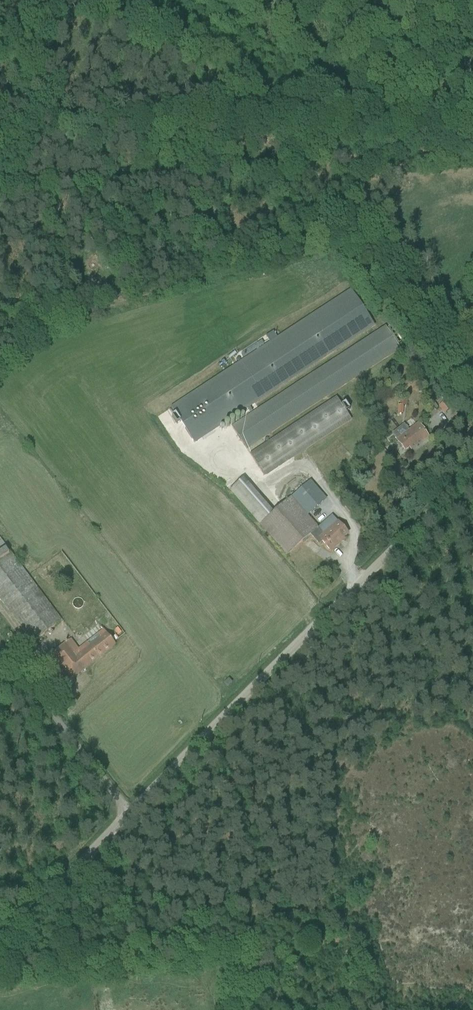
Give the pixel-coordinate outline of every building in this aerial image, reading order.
[(195,449),(376,327),(352,292),(171,413),(195,449)] [(232,428),(246,450),(400,349),(386,328),(232,428)] [(463,373),(472,366),(472,364),(469,358),(458,366),(463,373)] [(336,398),(249,455),(264,478),(351,421),(336,398)] [(410,452),(429,439),(418,424),(395,441),(405,453),(409,450),(410,452)] [(322,543),(331,552),(340,544),(339,542),(348,535),(331,517),(318,529),(307,517),(326,500),(311,482),(273,513),(243,480),(229,492),(286,557),(310,537),(318,546),(322,543)] [(33,644),(62,622),(0,540),(0,601),(33,644)] [(64,686),(116,646),(103,631),(79,650),(70,640),(54,653),(52,651),(46,655),(49,658),(44,661),(64,686)]
